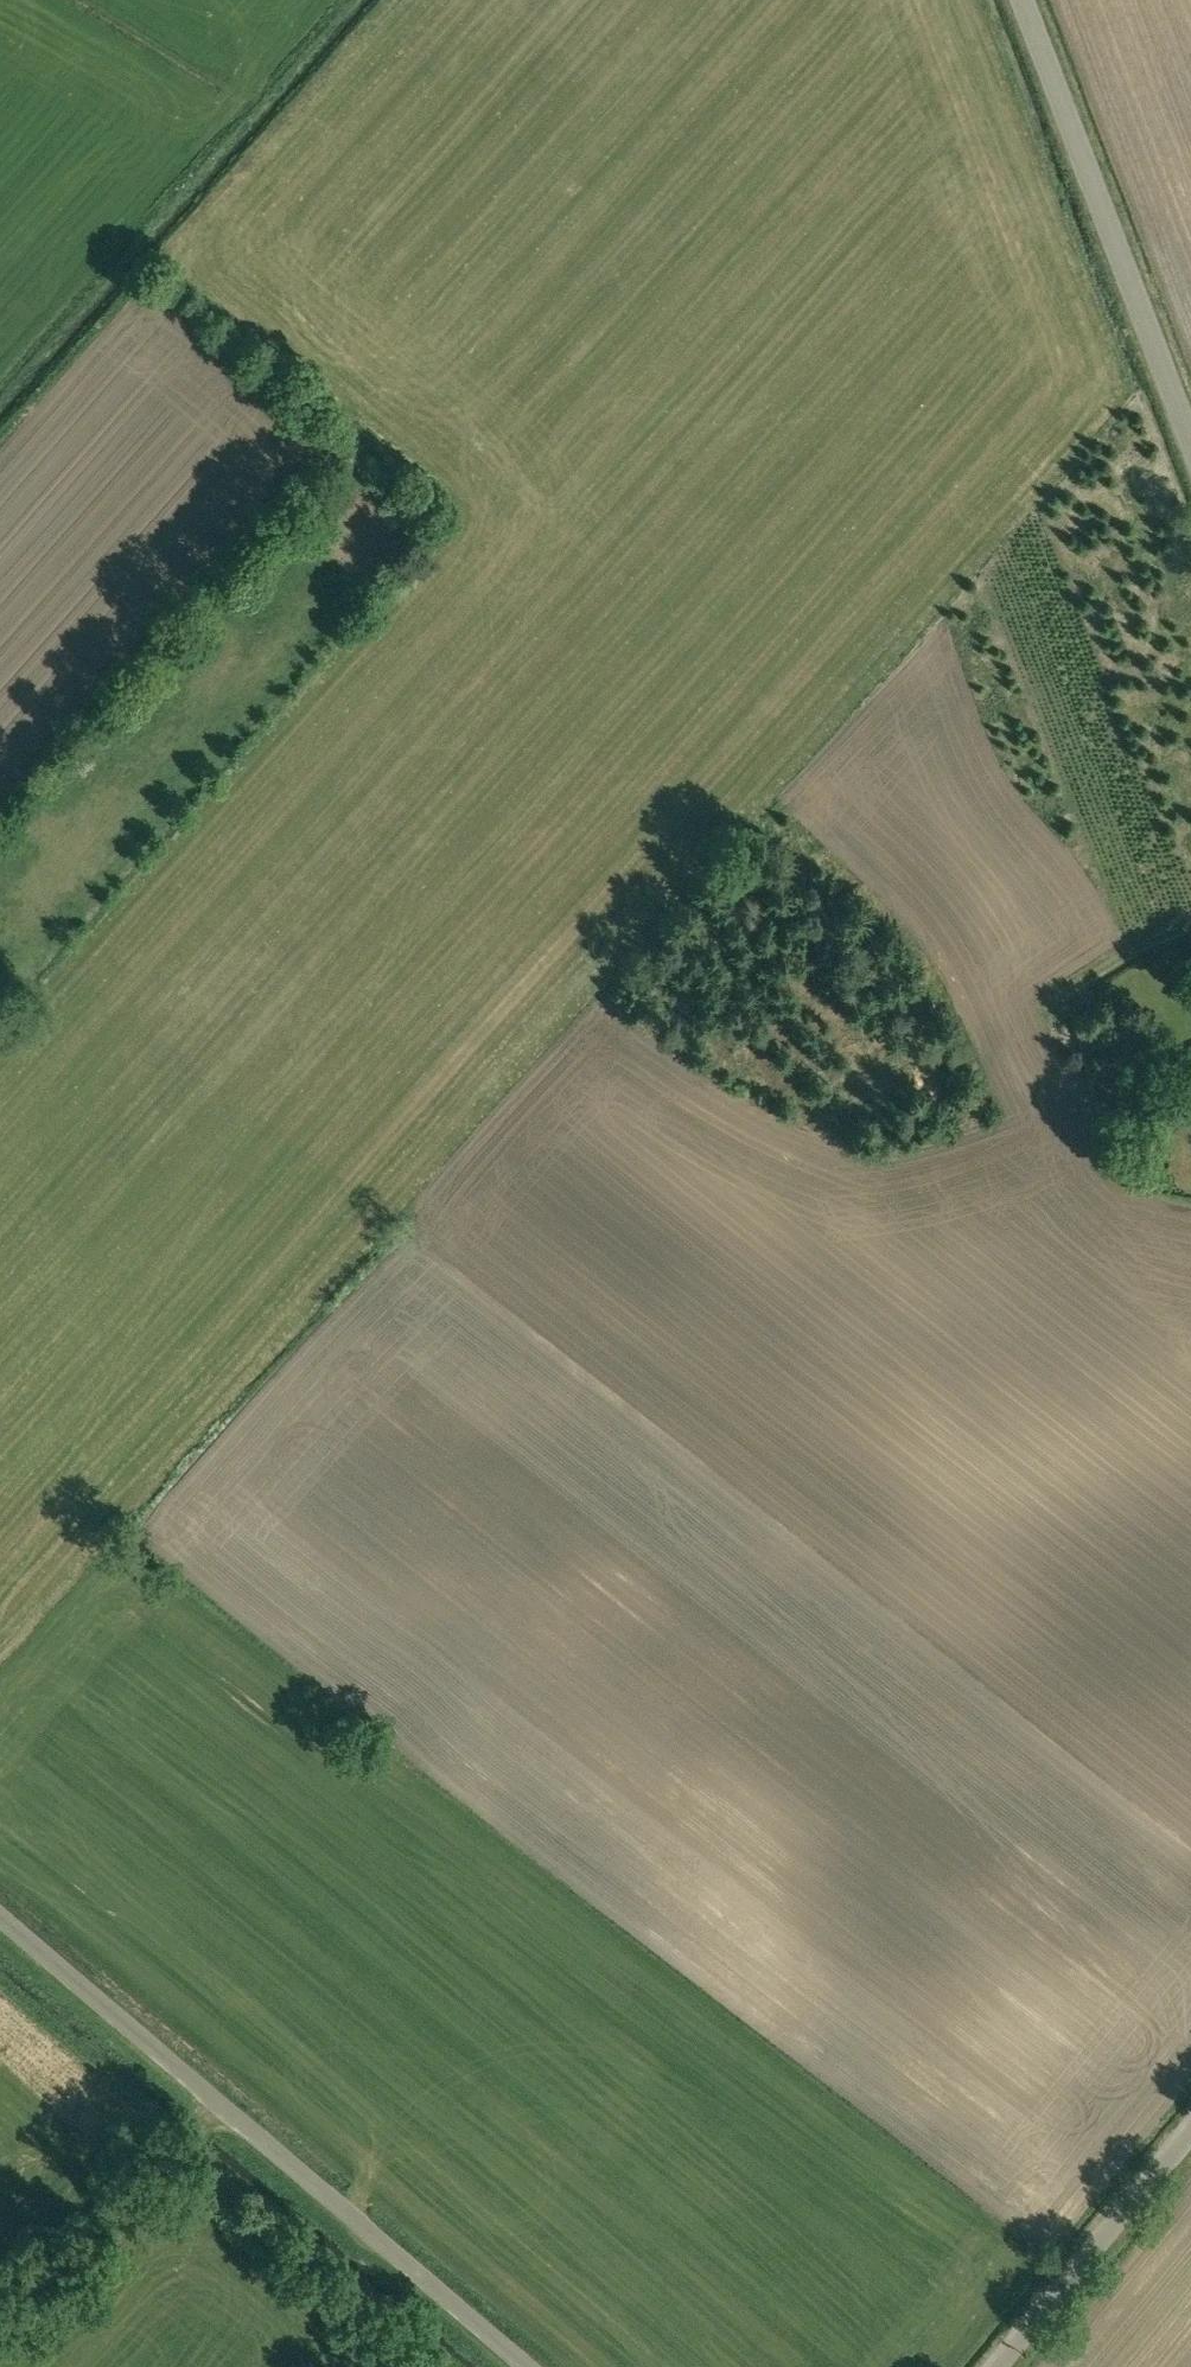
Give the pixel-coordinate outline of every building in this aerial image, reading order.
[(1177,1056),(1190,1088),(1190,1050),(1177,1056)]
